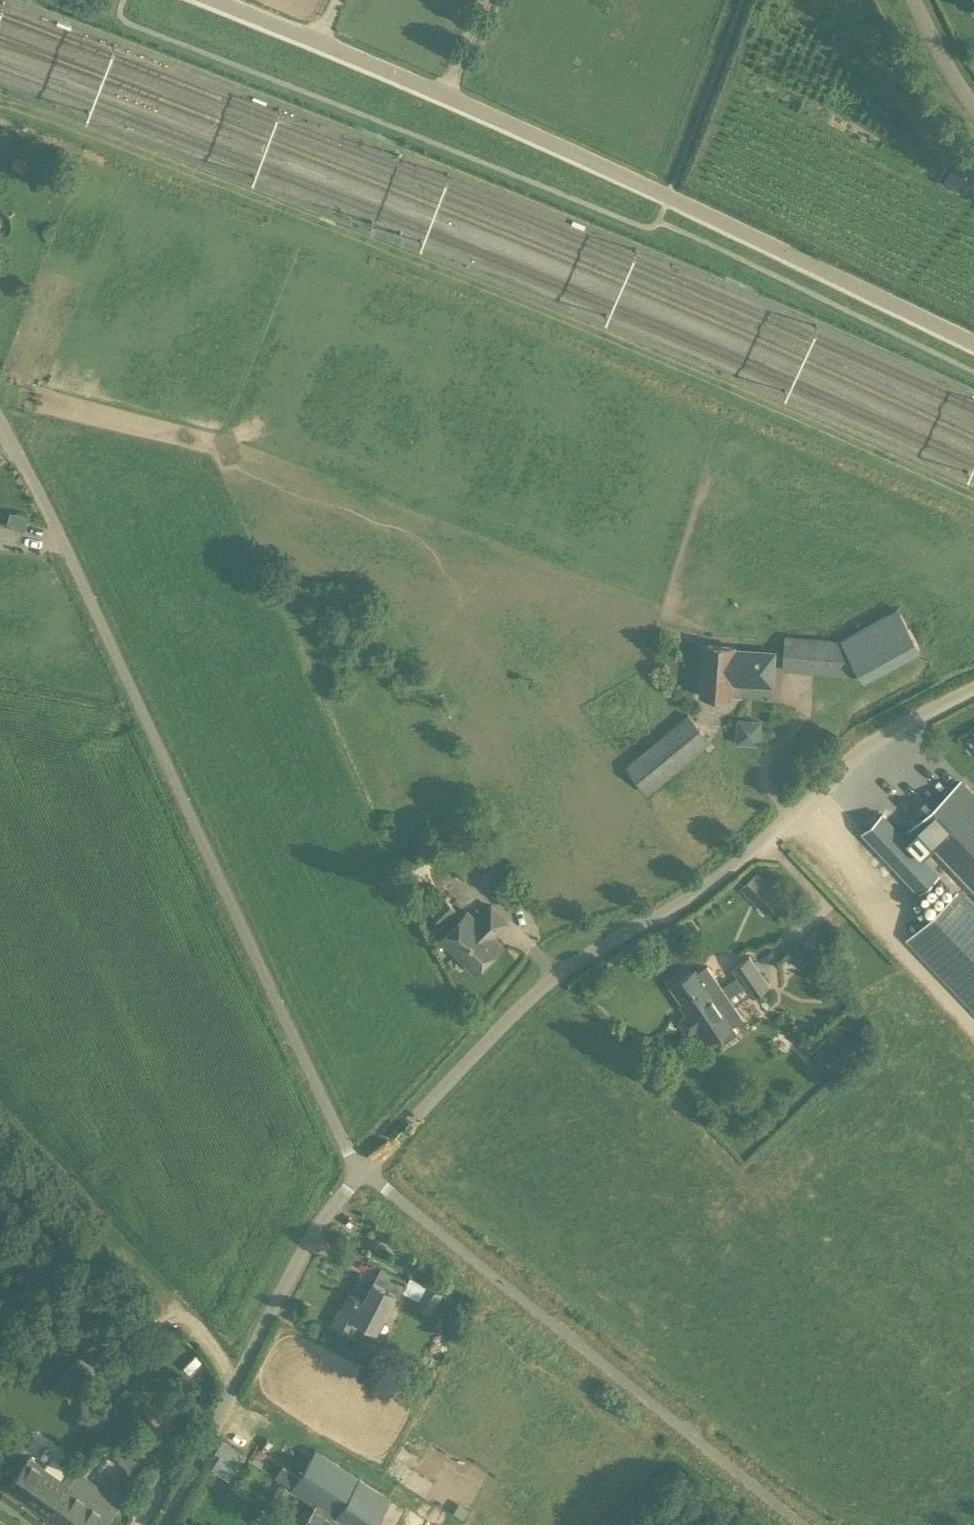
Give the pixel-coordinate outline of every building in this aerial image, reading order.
[(15,159),(12,167),(23,172),(27,164),(15,159)] [(784,658),(783,671),(863,676),(865,681),(921,649),(898,608),(842,639),(842,640),(785,635),(783,658),(784,658)] [(729,696),(730,684),(773,688),(776,650),(733,647),(733,645),(704,643),(699,694),(729,696)] [(709,739),(687,713),(626,764),(647,791),(709,739)] [(763,742),(763,717),(738,716),(738,741),(763,742)] [(885,802),(964,886),(907,939),(973,1010),(973,835),(915,773),(885,802)] [(919,894),(941,874),(883,812),(861,832),(919,894)] [(757,872),(749,880),(774,906),(782,898),(757,872)] [(443,924),(457,910),(445,898),(431,912),(443,924)] [(466,909),(439,936),(475,971),(502,944),(492,935),(506,921),(490,904),(475,919),(466,909)] [(789,957),(800,969),(812,957),(800,946),(789,957)] [(732,967),(752,997),(771,985),(751,954),(732,967)] [(697,1030),(706,1044),(721,1034),(725,1041),(738,1032),(734,1025),(744,1018),(708,966),(698,972),(695,968),(670,985),(688,1011),(686,1013),(687,1014),(677,1020),(688,1036),(697,1030)] [(821,1070),(810,1080),(818,1089),(829,1078),(821,1070)] [(331,1320),(351,1330),(357,1318),(376,1328),(394,1292),(401,1296),(408,1280),(381,1267),(375,1279),(373,1278),(363,1298),(350,1291),(341,1308),(338,1307),(331,1320)] [(416,1305),(432,1313),(443,1292),(427,1284),(416,1305)] [(82,1380),(67,1369),(61,1377),(76,1388),(82,1380)] [(91,1424),(103,1434),(122,1411),(110,1401),(91,1424)] [(150,1452),(155,1444),(136,1433),(131,1442),(150,1452)] [(232,1469),(234,1470),(235,1471),(246,1454),(227,1442),(223,1440),(216,1450),(220,1453),(216,1459),(212,1466),(228,1476),(232,1469)] [(116,1456),(141,1474),(153,1458),(140,1449),(139,1450),(133,1446),(130,1450),(124,1445),(116,1456)] [(391,1497),(317,1450),(301,1474),(284,1463),(276,1476),(317,1503),(304,1524),(373,1524),(391,1497)] [(119,1501),(71,1466),(70,1468),(52,1456),(46,1465),(29,1454),(8,1485),(64,1524),(102,1524),(119,1501)]
